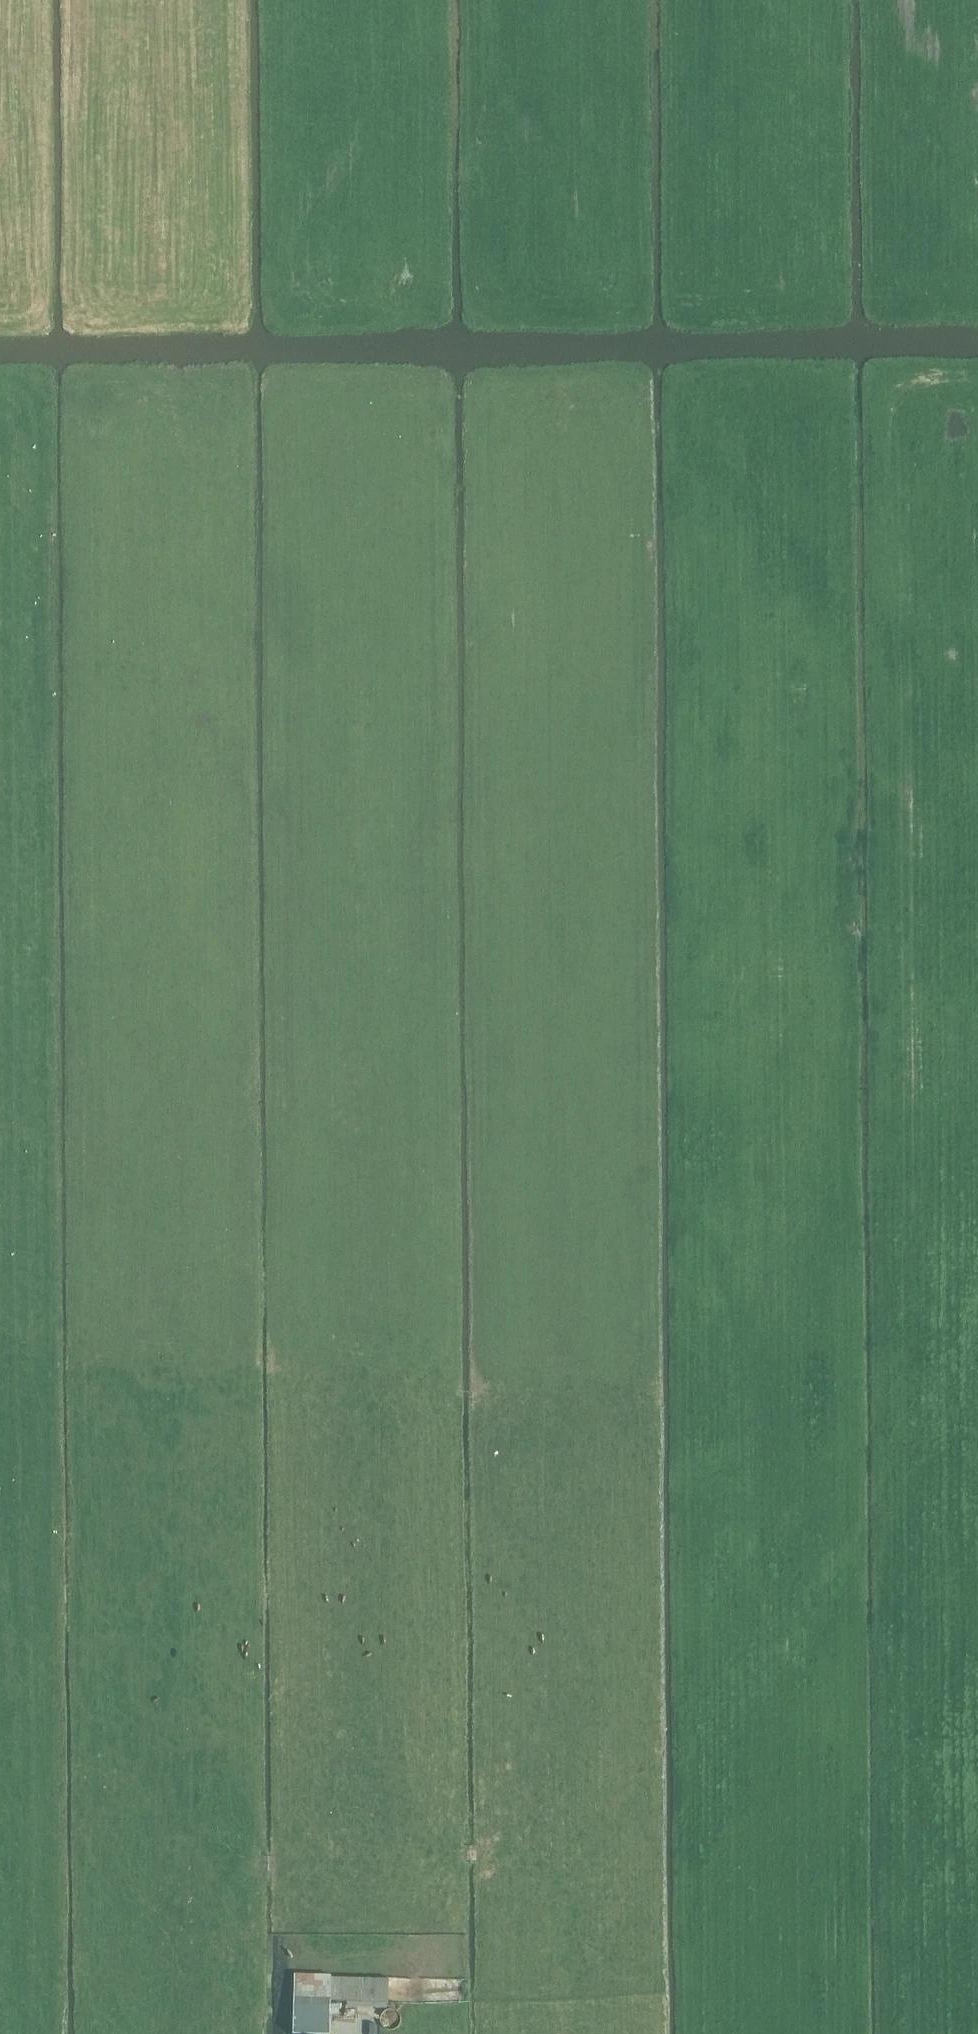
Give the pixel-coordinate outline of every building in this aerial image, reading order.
[(388,2002),(389,1979),(332,1977),(332,1976),(296,1975),(294,2030),(334,2031),(334,2006),(331,2006),(331,2000),(388,2002)]
